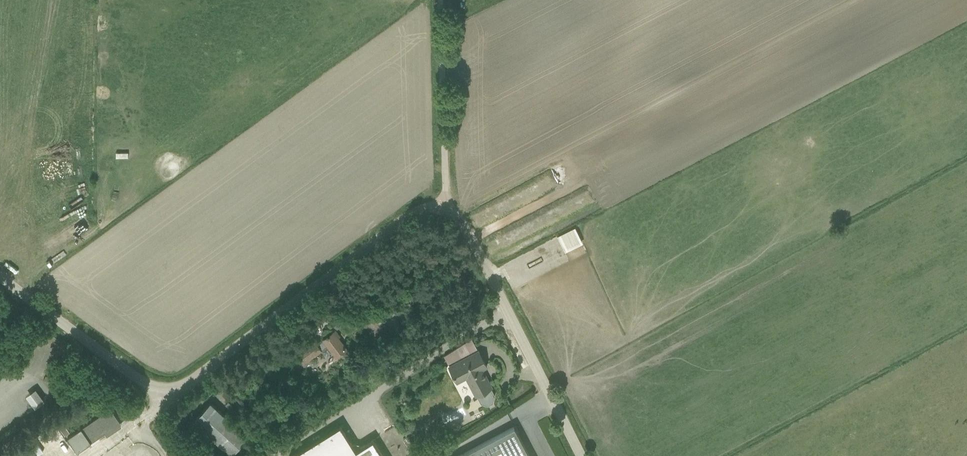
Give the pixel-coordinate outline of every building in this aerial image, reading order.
[(560,249),(578,240),(570,223),(551,233),(560,249)] [(313,330),(295,344),(307,359),(328,343),(338,356),(350,347),(334,326),(319,337),(313,330)] [(471,337),(442,353),(456,380),(464,376),(477,402),(493,394),(477,365),(484,361),(471,337)] [(32,381),(22,387),(29,400),(39,394),(32,381)] [(436,391),(416,398),(420,409),(439,402),(436,391)] [(211,392),(195,411),(234,446),(250,427),(211,392)] [(80,452),(125,422),(113,404),(68,434),(80,452)] [(286,452),(289,455),(383,455),(370,435),(354,445),(339,420),(286,452)] [(511,424),(453,455),(529,455),(511,424)] [(34,448),(24,437),(12,447),(19,455),(24,455),(34,448)]
